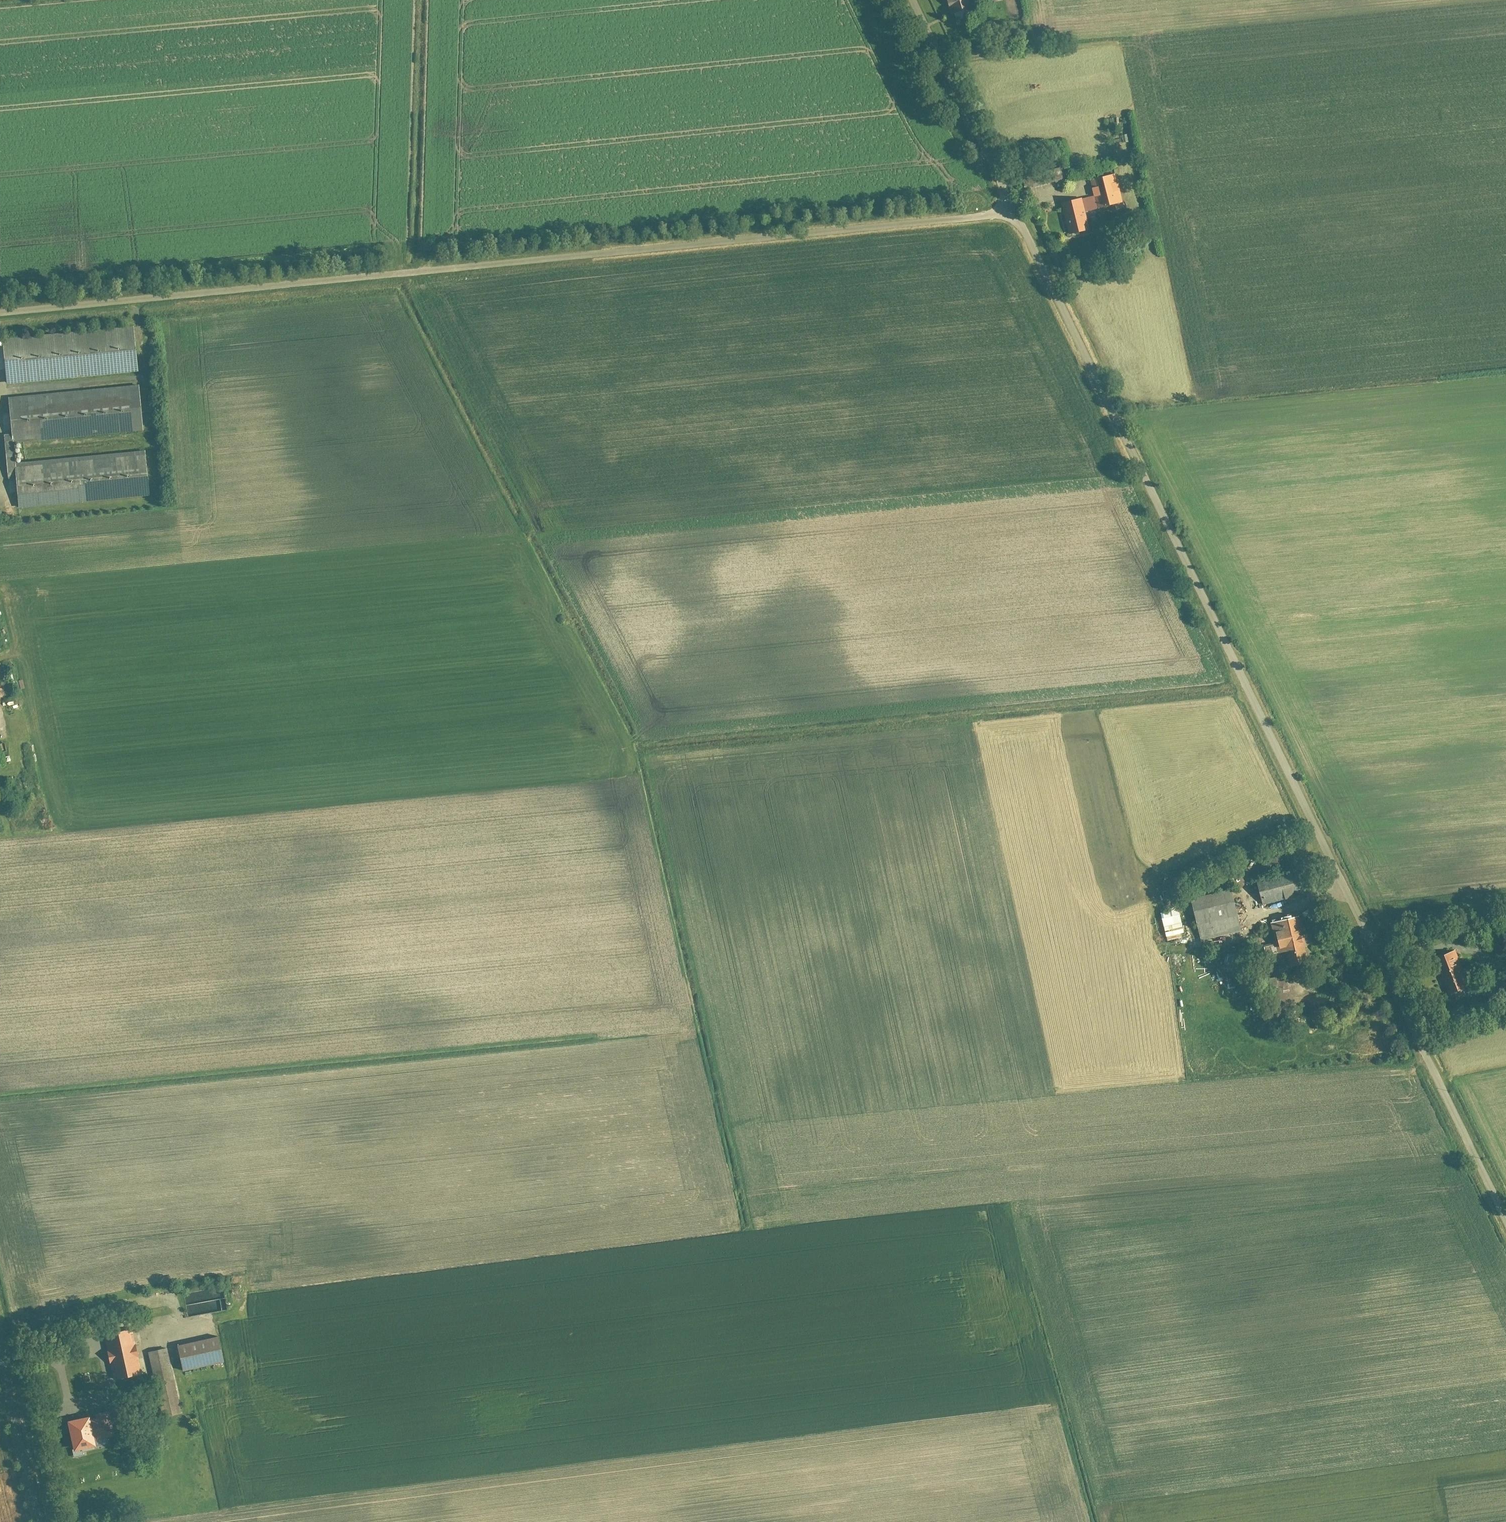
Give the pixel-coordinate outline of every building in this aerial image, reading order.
[(950,15),(973,10),(971,0),(946,0),(950,15)] [(976,151),(971,154),(976,163),(981,161),(976,151)] [(1030,177),(1035,190),(1063,181),(1059,167),(1030,177)] [(1089,181),(1094,198),(1060,206),(1068,235),(1089,230),(1084,213),(1123,204),(1116,174),(1089,181)] [(3,341),(7,383),(135,371),(131,329),(3,341)] [(0,398),(0,401),(10,510),(146,497),(142,452),(18,464),(16,444),(140,433),(136,386),(0,398)] [(1257,878),(1262,903),(1302,894),(1297,869),(1257,878)] [(1192,899),(1201,940),(1241,931),(1232,890),(1192,899)] [(1159,914),(1165,938),(1183,933),(1177,910),(1159,914)] [(1309,964),(1299,918),(1270,925),(1280,971),(1309,964)] [(1455,952),(1433,961),(1448,996),(1470,986),(1455,952)] [(183,1295),(187,1319),(229,1311),(224,1287),(183,1295)] [(102,1335),(114,1381),(141,1374),(130,1329),(102,1335)] [(178,1345),(183,1371),(223,1364),(218,1337),(178,1345)] [(169,1352),(146,1356),(158,1419),(181,1414),(169,1352)] [(67,1421),(74,1451),(95,1447),(93,1441),(113,1437),(108,1412),(95,1415),(96,1418),(90,1420),(89,1417),(67,1421)]
